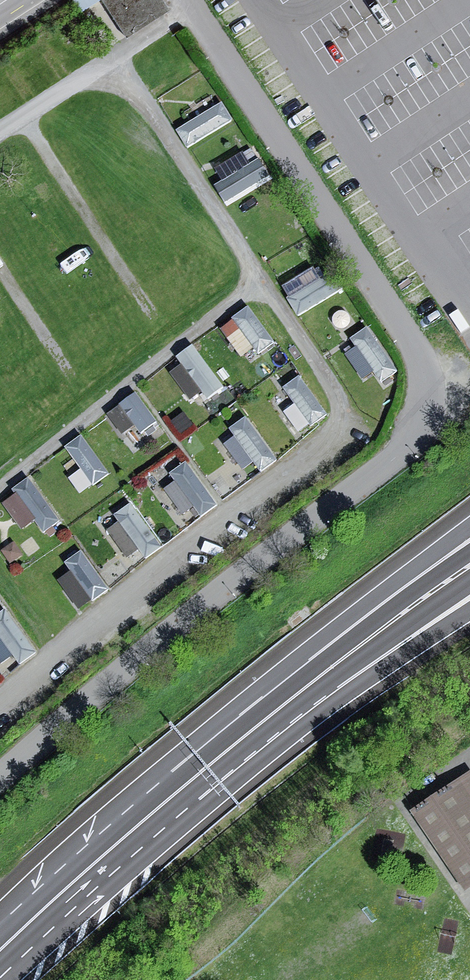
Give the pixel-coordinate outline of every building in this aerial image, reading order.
[(107,51),(170,9),(164,0),(73,0),(107,51)] [(223,103),(177,131),(188,148),(234,120),(223,103)] [(223,182),(215,186),(225,203),(270,177),(252,147),(215,169),(223,182)] [(298,310),(333,293),(319,264),(284,281),(298,310)] [(272,341),(247,307),(234,317),(245,333),(258,351),(272,341)] [(373,323),(345,337),(367,380),(395,366),(373,323)] [(220,385),(192,346),(178,356),(193,376),(207,395),(220,385)] [(323,412),(299,379),(285,389),(309,422),(323,412)] [(153,421),(135,395),(121,405),(128,414),(140,430),(153,421)] [(274,459),(246,419),(232,428),(247,448),(261,468),(274,459)] [(107,472),(81,437),(67,447),(82,467),(93,482),(107,472)] [(214,504),(186,464),(173,473),(187,493),(201,513),(214,504)] [(57,519),(28,479),(14,489),(28,508),(43,529),(57,519)] [(159,545),(131,505),(117,515),(131,535),(146,555),(159,545)] [(106,589),(80,553),(67,562),(82,584),(93,599),(106,589)] [(4,611),(0,614),(0,634),(5,641),(20,661),(34,651),(4,611)] [(410,810),(465,891),(469,887),(469,772),(410,810)]
